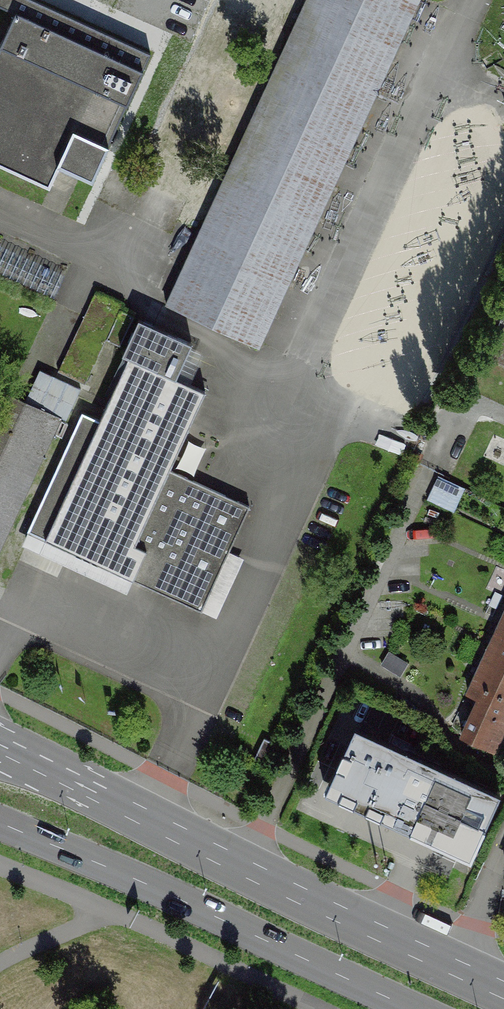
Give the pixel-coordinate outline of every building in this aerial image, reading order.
[(33,0),(0,0),(0,7),(15,13),(142,73),(151,55),(33,0)] [(259,346),(418,0),(307,0),(167,304),(259,346)] [(15,13),(0,46),(0,166),(50,188),(61,165),(90,178),(89,180),(93,182),(142,73),(15,13)] [(0,245),(0,272),(50,295),(61,272),(0,245)] [(135,326),(117,317),(102,351),(120,359),(135,326)] [(125,362),(173,383),(175,378),(186,354),(188,350),(135,326),(120,359),(125,362)] [(175,378),(188,384),(199,360),(186,354),(175,378)] [(144,555),(132,549),(167,471),(201,396),(173,383),(125,362),(98,422),(44,540),(42,544),(131,584),(132,580),(144,555)] [(59,418),(0,390),(0,545),(59,418)] [(26,532),(44,540),(98,422),(80,414),(26,532)] [(132,580),(201,612),(229,551),(249,508),(167,471),(132,549),(144,555),(132,580)] [(466,487),(439,474),(427,499),(454,512),(466,487)] [(26,532),(20,546),(126,594),(131,584),(42,544),(44,540),(26,532)] [(201,612),(216,618),(243,558),(229,551),(201,612)] [(497,631),(486,655),(503,663),(503,634),(497,631)] [(409,663),(389,651),(381,664),(401,676),(409,663)] [(486,655),(474,680),(503,695),(503,663),(486,655)] [(474,680),(469,691),(480,696),(474,709),(503,723),(503,695),(474,680)] [(474,709),(462,735),(493,749),(503,727),(503,723),(474,709)] [(500,791),(356,725),(326,789),(470,855),(500,791)] [(275,743),(264,738),(254,758),(266,764),(275,743)]
